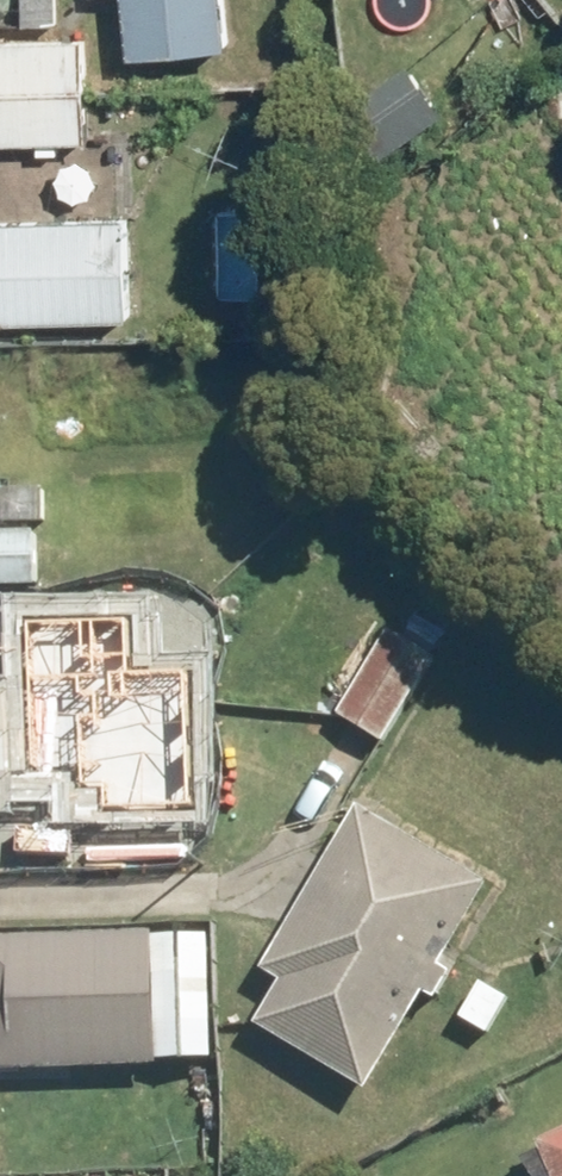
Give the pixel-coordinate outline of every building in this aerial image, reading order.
[(136,50),(224,48),(222,0),(134,0),(136,50)] [(0,40),(0,140),(91,143),(94,43),(0,40)] [(368,164),(445,106),(415,66),(338,124),(368,164)] [(0,221),(0,322),(128,324),(130,224),(0,221)] [(41,596),(43,535),(0,534),(0,594),(41,596)] [(19,623),(24,771),(76,769),(78,811),(187,807),(183,668),(126,670),(124,619),(19,623)] [(445,658),(397,628),(344,712),(392,742),(445,658)] [(376,1088),(493,883),(359,806),(262,976),(280,986),(260,1022),(376,1088)] [(0,936),(0,1068),(92,1068),(92,1116),(161,1116),(161,937),(0,936)] [(543,1147),(556,1175),(561,1175),(561,1138),(543,1147)]
